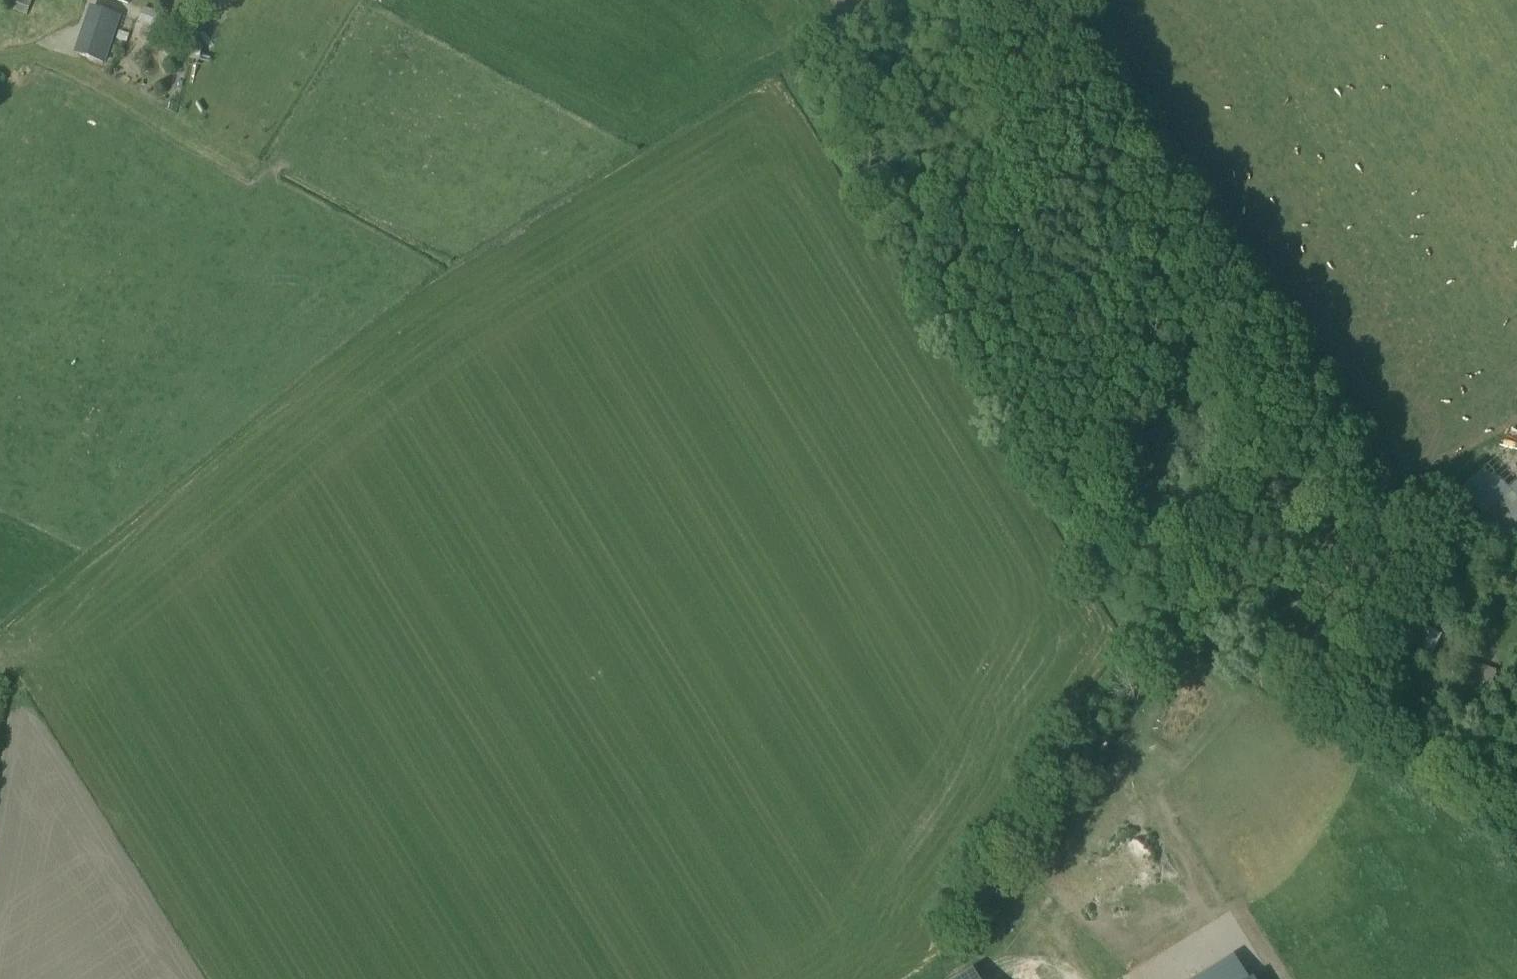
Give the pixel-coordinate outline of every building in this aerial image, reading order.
[(90,6),(74,54),(106,64),(122,17),(90,6)] [(166,15),(144,7),(139,22),(161,29),(166,15)] [(1497,506),(1516,527),(1516,486),(1497,506)] [(1441,634),(1415,621),(1405,641),(1432,654),(1441,634)] [(1459,673),(1455,684),(1491,695),(1494,685),(1492,684),(1459,673)] [(1178,978),(1243,978),(1226,950),(1178,978)] [(974,970),(958,978),(980,978),(974,970)]
